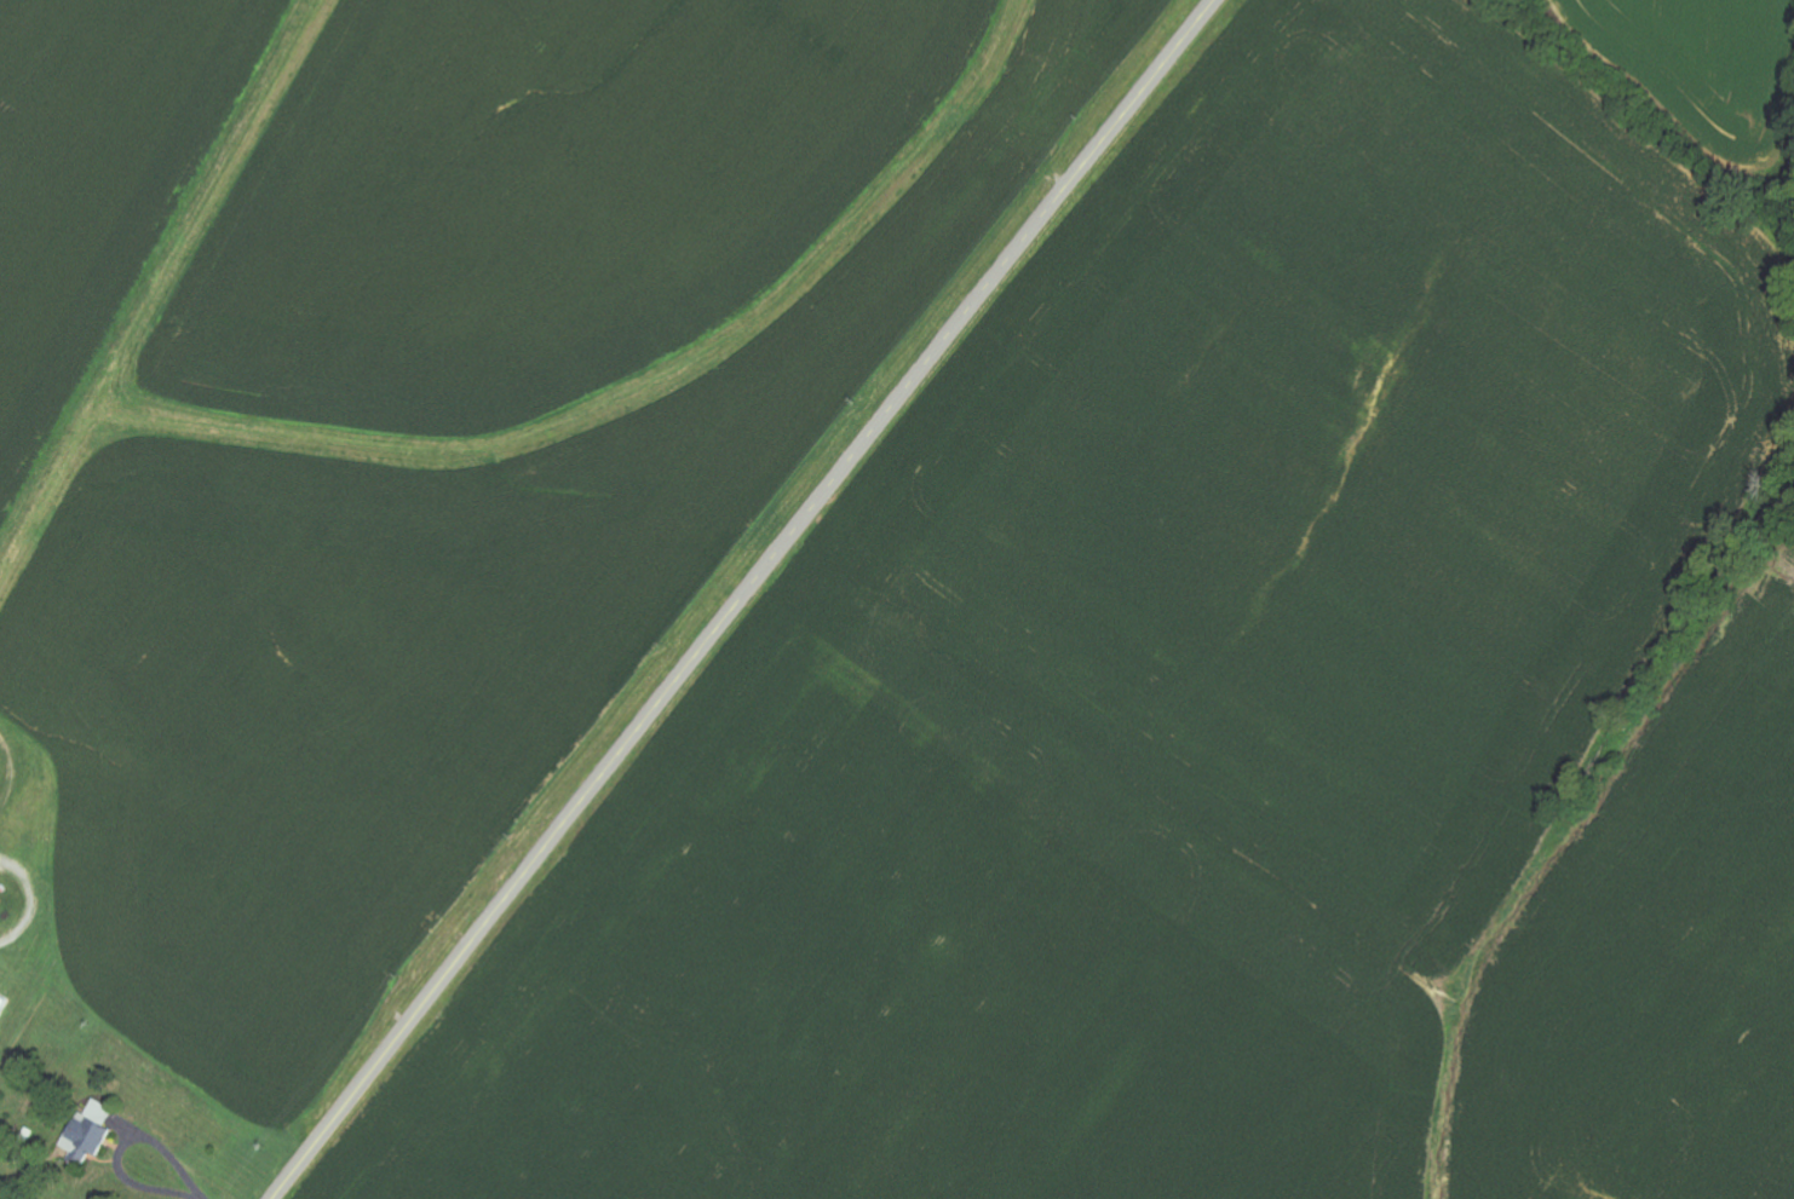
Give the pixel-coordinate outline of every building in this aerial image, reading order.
[(84,1117),(78,1114),(59,1151),(85,1165),(90,1154),(98,1158),(112,1132),(104,1128),(113,1110),(93,1100),(84,1117)]
